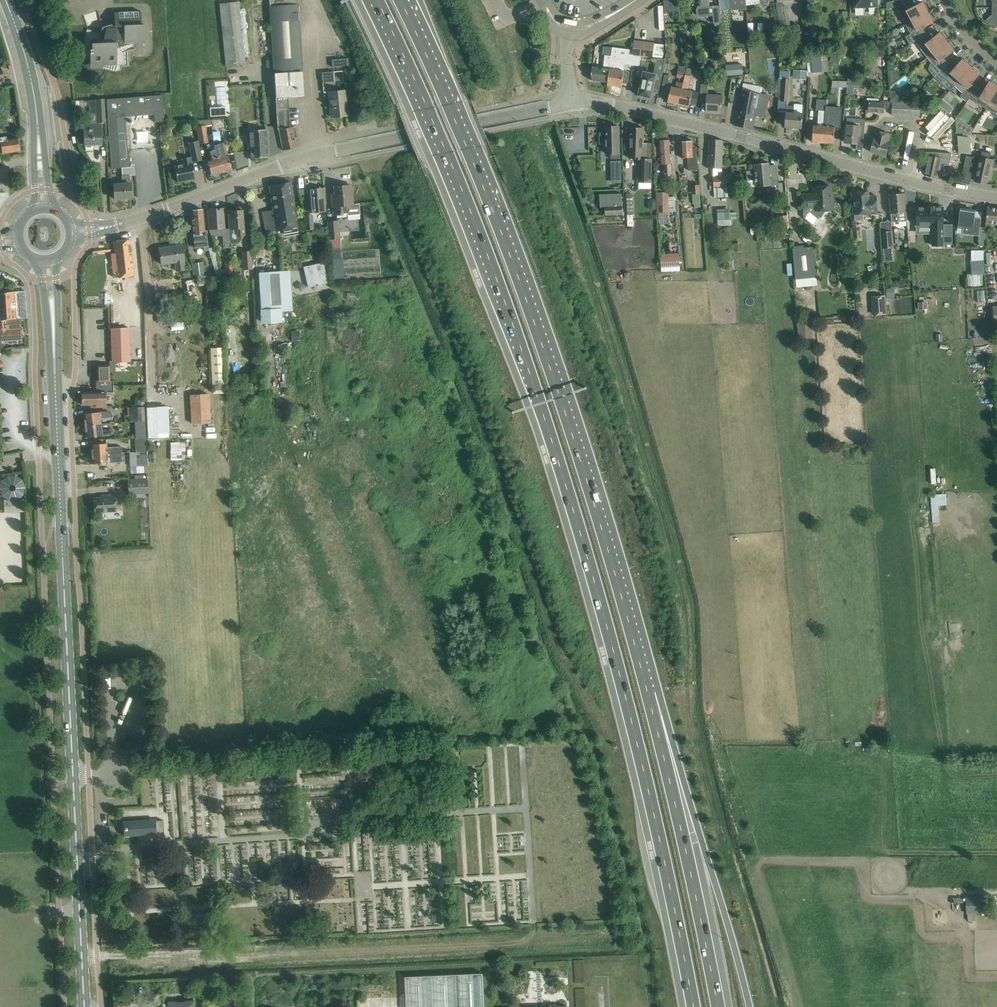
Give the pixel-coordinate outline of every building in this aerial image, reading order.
[(277,130),(279,130),(283,151),(297,148),(295,138),(297,138),(295,127),(291,127),(288,97),(304,96),(297,0),(269,0),(277,130)] [(664,1),(664,13),(678,12),(678,0),(676,0),(664,1)] [(728,5),(729,5),(729,9),(742,9),(744,0),(730,0),(728,5)] [(778,2),(776,2),(777,9),(775,9),(777,25),(790,23),(787,5),(783,6),(782,1),(790,0),(778,0),(778,2)] [(911,21),(928,12),(927,11),(929,10),(925,3),(923,4),(923,2),(911,8),(909,1),(897,6),(900,14),(906,11),(911,21)] [(238,2),(220,4),(228,85),(243,84),(242,75),(245,75),(238,2)] [(698,7),(698,8),(698,13),(699,15),(712,13),(714,23),(715,23),(721,23),(721,22),(719,5),(712,6),(710,6),(701,7),(698,7)] [(725,30),(732,29),(729,9),(729,5),(728,5),(720,6),(722,21),(724,20),(725,30)] [(992,7),(992,15),(985,21),(985,20),(984,21),(990,25),(996,28),(996,7),(992,7)] [(98,66),(102,67),(120,71),(121,66),(128,66),(127,51),(135,49),(133,43),(145,43),(144,24),(141,24),(141,11),(114,12),(115,28),(109,26),(107,21),(101,22),(98,11),(83,16),(87,29),(86,29),(81,52),(81,55),(83,58),(86,59),(89,59),(92,59),(92,61),(93,61),(95,64),(98,66)] [(928,12),(911,21),(905,24),(911,34),(905,37),(910,45),(915,41),(926,34),(922,28),(933,22),(932,20),(934,20),(930,13),(929,14),(928,12)] [(776,29),(776,21),(763,22),(764,30),(776,29)] [(930,40),(926,34),(915,41),(920,48),(927,57),(947,41),(946,40),(947,39),(942,33),(941,34),(940,32),(930,40)] [(633,51),(633,55),(636,55),(640,56),(643,56),(653,57),(653,55),(663,56),(664,49),(664,44),(634,41),(633,50),(633,51)] [(948,43),(947,41),(927,57),(932,63),(930,64),(928,70),(934,77),(949,63),(944,58),(954,50),(953,49),(954,48),(949,42),(948,43)] [(611,61),(613,47),(612,47),(612,45),(599,43),(598,52),(603,52),(602,60),(604,60),(603,68),(592,67),(591,80),(608,82),(607,85),(608,85),(610,69),(610,61),(611,61)] [(802,43),(794,46),(797,52),(805,49),(802,43)] [(613,47),(611,61),(619,62),(619,59),(629,60),(630,55),(630,49),(613,47)] [(808,72),(828,70),(827,55),(807,56),(808,72)] [(347,59),(332,60),(332,67),(348,66),(347,59)] [(949,63),(934,77),(934,78),(939,84),(946,78),(954,86),(971,67),(970,65),(971,64),(965,59),(964,60),(962,59),(954,68),(949,63)] [(742,64),(725,65),(726,76),(743,75),(742,64)] [(678,104),(685,74),(685,73),(684,72),(684,67),(680,66),(679,71),(678,71),(676,77),(679,78),(678,82),(676,88),(671,87),(668,102),(678,104)] [(971,67),(954,86),(963,93),(970,98),(977,88),(971,84),(979,74),(978,73),(979,71),(973,66),(972,68),(971,67)] [(610,69),(608,85),(622,87),(623,77),(624,71),(610,69)] [(794,70),(793,78),(806,78),(807,71),(794,70)] [(322,83),(334,82),(333,72),(321,73),(322,83)] [(644,72),(638,95),(641,96),(641,98),(648,99),(648,97),(651,98),(653,89),(659,90),(662,76),(644,72)] [(685,74),(678,104),(682,105),(682,107),(687,108),(688,106),(689,107),(691,97),(692,91),(687,90),(689,84),(691,76),(685,74)] [(977,88),(970,98),(976,103),(980,97),(989,103),(996,90),(996,84),(992,81),(991,82),(989,81),(983,92),(977,88)] [(701,84),(701,90),(700,103),(707,104),(706,112),(721,112),(722,102),(722,95),(708,94),(708,84),(701,84)] [(782,86),(782,91),(781,101),(788,102),(788,95),(789,86),(782,86)] [(989,103),(986,108),(996,114),(996,115),(996,90),(989,103)] [(344,91),(338,91),(328,92),(331,117),(347,115),(344,91)] [(765,117),(767,108),(769,96),(741,91),(739,106),(738,106),(737,116),(735,126),(753,129),(755,116),(765,117)] [(891,93),(890,101),(898,102),(898,96),(896,94),(891,93)] [(160,122),(164,121),(162,95),(106,99),(111,168),(121,168),(131,167),(130,156),(128,156),(127,152),(125,116),(154,114),(155,122),(160,122)] [(98,122),(100,122),(106,122),(104,99),(97,99),(98,112),(98,122)] [(885,107),(885,101),(881,101),(881,103),(869,102),(868,111),(884,112),(885,107)] [(893,102),(892,107),(892,114),(920,116),(920,103),(893,102)] [(787,106),(786,117),(786,127),(801,128),(802,121),(802,113),(794,113),(794,106),(787,106)] [(823,143),(825,111),(819,110),(818,125),(813,125),(813,129),(813,132),(812,142),(823,143)] [(832,111),(825,111),(823,143),(833,143),(835,126),(831,126),(832,111)] [(89,112),(89,125),(83,125),(84,145),(101,144),(100,122),(98,122),(98,112),(89,112)] [(956,118),(955,118),(956,133),(971,134),(974,129),(956,118)] [(862,150),(864,140),(864,135),(862,135),(862,130),(860,129),(861,126),(853,126),(854,119),(847,119),(846,132),(845,142),(857,143),(856,149),(862,150)] [(199,144),(208,142),(205,126),(197,127),(199,144)] [(606,132),(600,132),(600,144),(606,143),(606,154),(610,154),(611,159),(619,159),(619,126),(606,127),(606,132)] [(171,127),(162,127),(162,136),(168,136),(167,133),(171,133),(171,127)] [(631,127),(630,150),(630,158),(638,159),(638,160),(639,160),(639,182),(651,183),(652,159),(647,158),(647,143),(643,143),(643,128),(631,127)] [(250,152),(251,158),(268,157),(266,129),(247,130),(248,152),(250,152)] [(874,137),(873,142),(871,152),(886,155),(889,141),(890,134),(876,131),(875,137),(874,137)] [(19,151),(17,137),(6,139),(6,136),(0,136),(0,144),(0,146),(1,154),(19,151)] [(972,153),(972,136),(959,136),(958,153),(972,153)] [(671,160),(670,156),(670,149),(669,139),(659,140),(660,150),(660,164),(663,163),(662,161),(671,160)] [(708,149),(708,162),(708,168),(722,169),(722,150),(723,140),(709,139),(708,149)] [(185,164),(174,166),(176,174),(174,176),(175,180),(177,181),(177,182),(194,179),(191,163),(191,161),(192,161),(193,162),(201,160),(197,141),(189,142),(192,158),(190,158),(190,157),(184,158),(185,164)] [(698,166),(698,161),(698,156),(697,157),(696,148),(693,148),(692,141),(681,141),(681,151),(682,158),(687,158),(688,170),(698,170),(698,166)] [(214,145),(221,172),(231,169),(227,154),(223,142),(214,145)] [(221,172),(214,145),(207,147),(210,159),(207,160),(211,175),(221,172)] [(924,151),(921,163),(926,164),(924,175),(938,178),(940,168),(942,158),(935,157),(936,152),(926,151),(924,151)] [(978,172),(976,181),(986,183),(988,176),(987,176),(989,165),(992,166),(994,160),(990,160),(991,153),(982,151),(978,172)] [(620,162),(612,162),(612,182),(621,182),(620,162)] [(755,170),(747,171),(748,180),(755,179),(755,182),(757,181),(757,187),(765,186),(766,194),(775,193),(774,185),(778,185),(777,168),(769,169),(769,162),(755,164),(755,170)] [(121,168),(122,176),(129,175),(129,178),(135,178),(135,166),(131,167),(121,168)] [(122,176),(122,184),(113,184),(114,199),(131,198),(130,188),(130,183),(129,178),(129,175),(122,176)] [(727,197),(727,187),(726,176),(713,177),(714,198),(727,197)] [(290,182),(269,186),(273,210),(262,212),(266,232),(298,227),(292,192),(290,182)] [(353,204),(352,195),(351,185),(334,187),(335,198),(332,198),(333,208),(333,215),(347,213),(346,205),(353,204)] [(700,204),(700,194),(699,185),(692,185),(692,194),(693,204),(700,204)] [(802,195),(802,204),(802,207),(823,206),(823,211),(834,210),(833,196),(831,196),(830,186),(817,187),(817,193),(802,195)] [(326,212),(325,198),(324,188),(308,189),(309,199),(310,213),(326,212)] [(669,212),(668,192),(657,193),(658,213),(669,212)] [(878,214),(877,205),(876,195),(867,196),(866,192),(852,193),(853,214),(863,213),(863,215),(878,214)] [(601,207),(600,207),(600,208),(605,208),(605,215),(623,214),(622,193),(621,193),(621,194),(616,195),(601,195),(601,199),(601,207)] [(899,194),(889,194),(890,204),(891,222),(899,222),(907,221),(906,212),(904,193),(899,194)] [(651,199),(648,202),(648,208),(651,210),(654,210),(657,207),(656,201),(654,199),(651,199)] [(943,206),(917,206),(917,225),(933,225),(933,245),(943,244),(943,243),(953,243),(953,223),(943,223),(943,206)] [(987,208),(985,228),(994,229),(994,224),(996,224),(996,208),(988,207),(987,208)] [(211,236),(222,236),(222,244),(230,243),(229,230),(225,230),(223,208),(208,209),(209,229),(211,236)] [(731,219),(730,208),(717,209),(717,220),(731,219)] [(203,219),(202,209),(190,210),(191,220),(194,247),(204,246),(204,251),(208,250),(208,248),(208,246),(207,246),(206,233),(207,233),(207,230),(204,231),(203,219)] [(960,209),(958,227),(965,228),(964,234),(979,236),(981,218),(974,217),(975,211),(960,209)] [(229,229),(230,241),(236,240),(238,239),(239,238),(239,236),(244,235),(242,210),(228,211),(229,221),(229,229)] [(304,215),(305,228),(312,227),(311,215),(304,215)] [(788,236),(787,218),(780,219),(781,237),(788,236)] [(328,239),(339,238),(338,221),(327,222),(328,239)] [(881,232),(882,249),(893,248),(892,231),(881,232)] [(129,240),(114,241),(115,253),(111,254),(114,278),(133,275),(129,240)] [(184,261),(183,255),(182,245),(159,248),(160,258),(161,264),(175,262),(176,271),(185,269),(184,261)] [(818,277),(815,247),(805,249),(804,246),(796,247),(796,250),(793,250),(796,280),(818,277)] [(214,247),(208,248),(208,250),(214,268),(220,266),(214,247)] [(272,248),(255,249),(260,323),(284,322),(283,309),(294,308),(291,256),(273,257),(272,248)] [(243,269),(251,269),(250,251),(242,252),(243,269)] [(983,262),(983,252),(971,252),(971,262),(983,262)] [(679,253),(660,254),(661,267),(679,266),(679,253)] [(195,276),(204,275),(203,262),(193,263),(195,276)] [(324,262),(314,264),(318,285),(329,282),(324,262)] [(968,273),(969,286),(984,285),(984,273),(968,273)] [(187,303),(201,300),(199,291),(208,289),(206,276),(196,278),(196,279),(186,281),(188,291),(185,292),(187,303)] [(25,291),(0,292),(0,353),(3,353),(3,348),(3,344),(2,344),(1,341),(20,340),(19,319),(27,318),(25,291)] [(119,316),(118,292),(108,292),(109,316),(119,316)] [(873,304),(874,317),(886,316),(885,298),(874,299),(875,304),(873,304)] [(978,312),(979,327),(988,326),(987,311),(978,312)] [(171,320),(172,330),(184,330),(183,319),(171,320)] [(813,340),(812,321),(799,322),(800,341),(813,340)] [(111,328),(111,362),(130,362),(130,327),(111,328)] [(213,387),(224,387),(222,348),(211,348),(213,387)] [(110,364),(106,365),(96,365),(97,392),(81,393),(81,405),(91,404),(95,404),(95,407),(106,406),(105,392),(113,392),(113,381),(110,381),(110,364)] [(191,423),(210,422),(209,395),(190,396),(191,423)] [(132,422),(145,421),(144,406),(131,407),(132,422)] [(170,437),(170,407),(148,407),(149,437),(170,437)] [(85,425),(100,424),(100,419),(112,418),(111,412),(108,413),(107,411),(83,414),(85,425)] [(134,424),(135,432),(145,432),(144,423),(134,424)] [(101,430),(100,424),(85,425),(86,437),(111,434),(111,429),(101,430)] [(135,452),(147,451),(146,437),(135,438),(135,452)] [(170,460),(185,460),(186,442),(171,441),(170,460)] [(91,454),(122,452),(121,446),(106,447),(106,443),(91,444),(91,454)] [(147,451),(135,452),(136,466),(148,465),(147,451)] [(122,452),(91,454),(92,464),(102,463),(107,463),(107,459),(122,458),(122,452)] [(1,499),(25,499),(24,476),(0,477),(1,499)] [(128,494),(148,493),(147,479),(127,480),(128,494)] [(115,511),(115,495),(107,495),(107,497),(94,498),(95,512),(105,511),(115,511)] [(932,505),(932,522),(940,521),(940,505),(932,505)] [(156,819),(132,821),(123,822),(123,836),(140,835),(140,845),(150,845),(165,844),(163,820),(156,820),(156,819)] [(985,896),(967,897),(967,913),(986,912),(985,896)] [(483,973),(405,977),(406,1006),(484,1006),(483,973)] [(186,991),(185,980),(168,981),(168,992),(186,991)] [(204,1000),(203,993),(196,993),(196,1001),(204,1000)]
